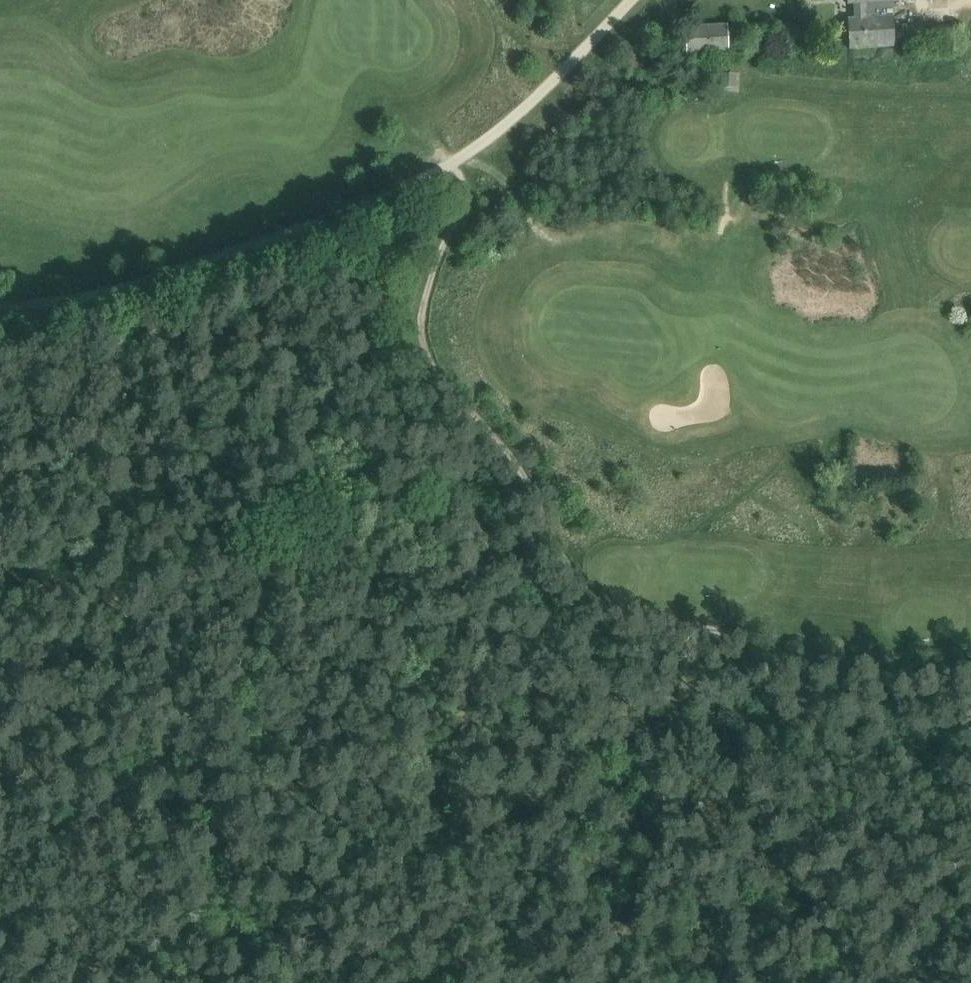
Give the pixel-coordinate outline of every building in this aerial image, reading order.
[(848,3),(855,2),(856,17),(849,17),(850,47),(897,45),(895,14),(867,15),(866,1),(881,0),(848,0),(848,3)] [(686,27),(686,37),(687,53),(729,51),(727,24),(686,27)]
